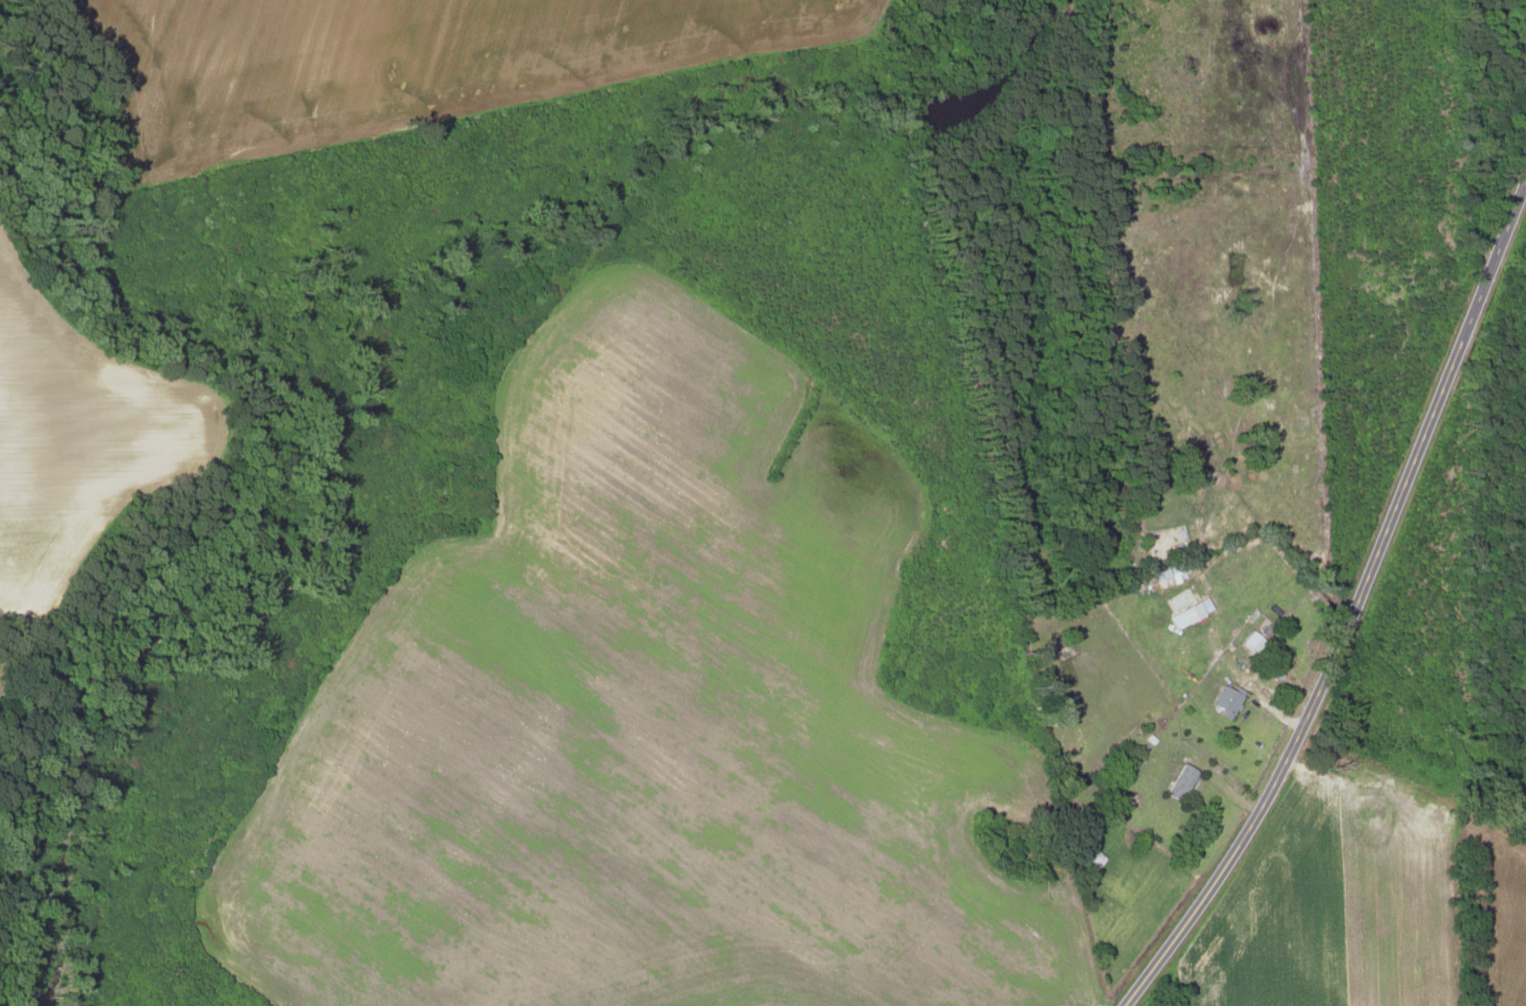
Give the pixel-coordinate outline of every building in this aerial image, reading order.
[(1169,615),(1175,628),(1211,610),(1205,597),(1169,615)] [(1264,640),(1251,629),(1241,641),(1254,652),(1264,640)] [(1229,719),(1242,692),(1220,681),(1209,703),(1219,708),(1217,713),(1229,719)] [(1166,794),(1182,800),(1195,769),(1179,762),(1166,794)]
